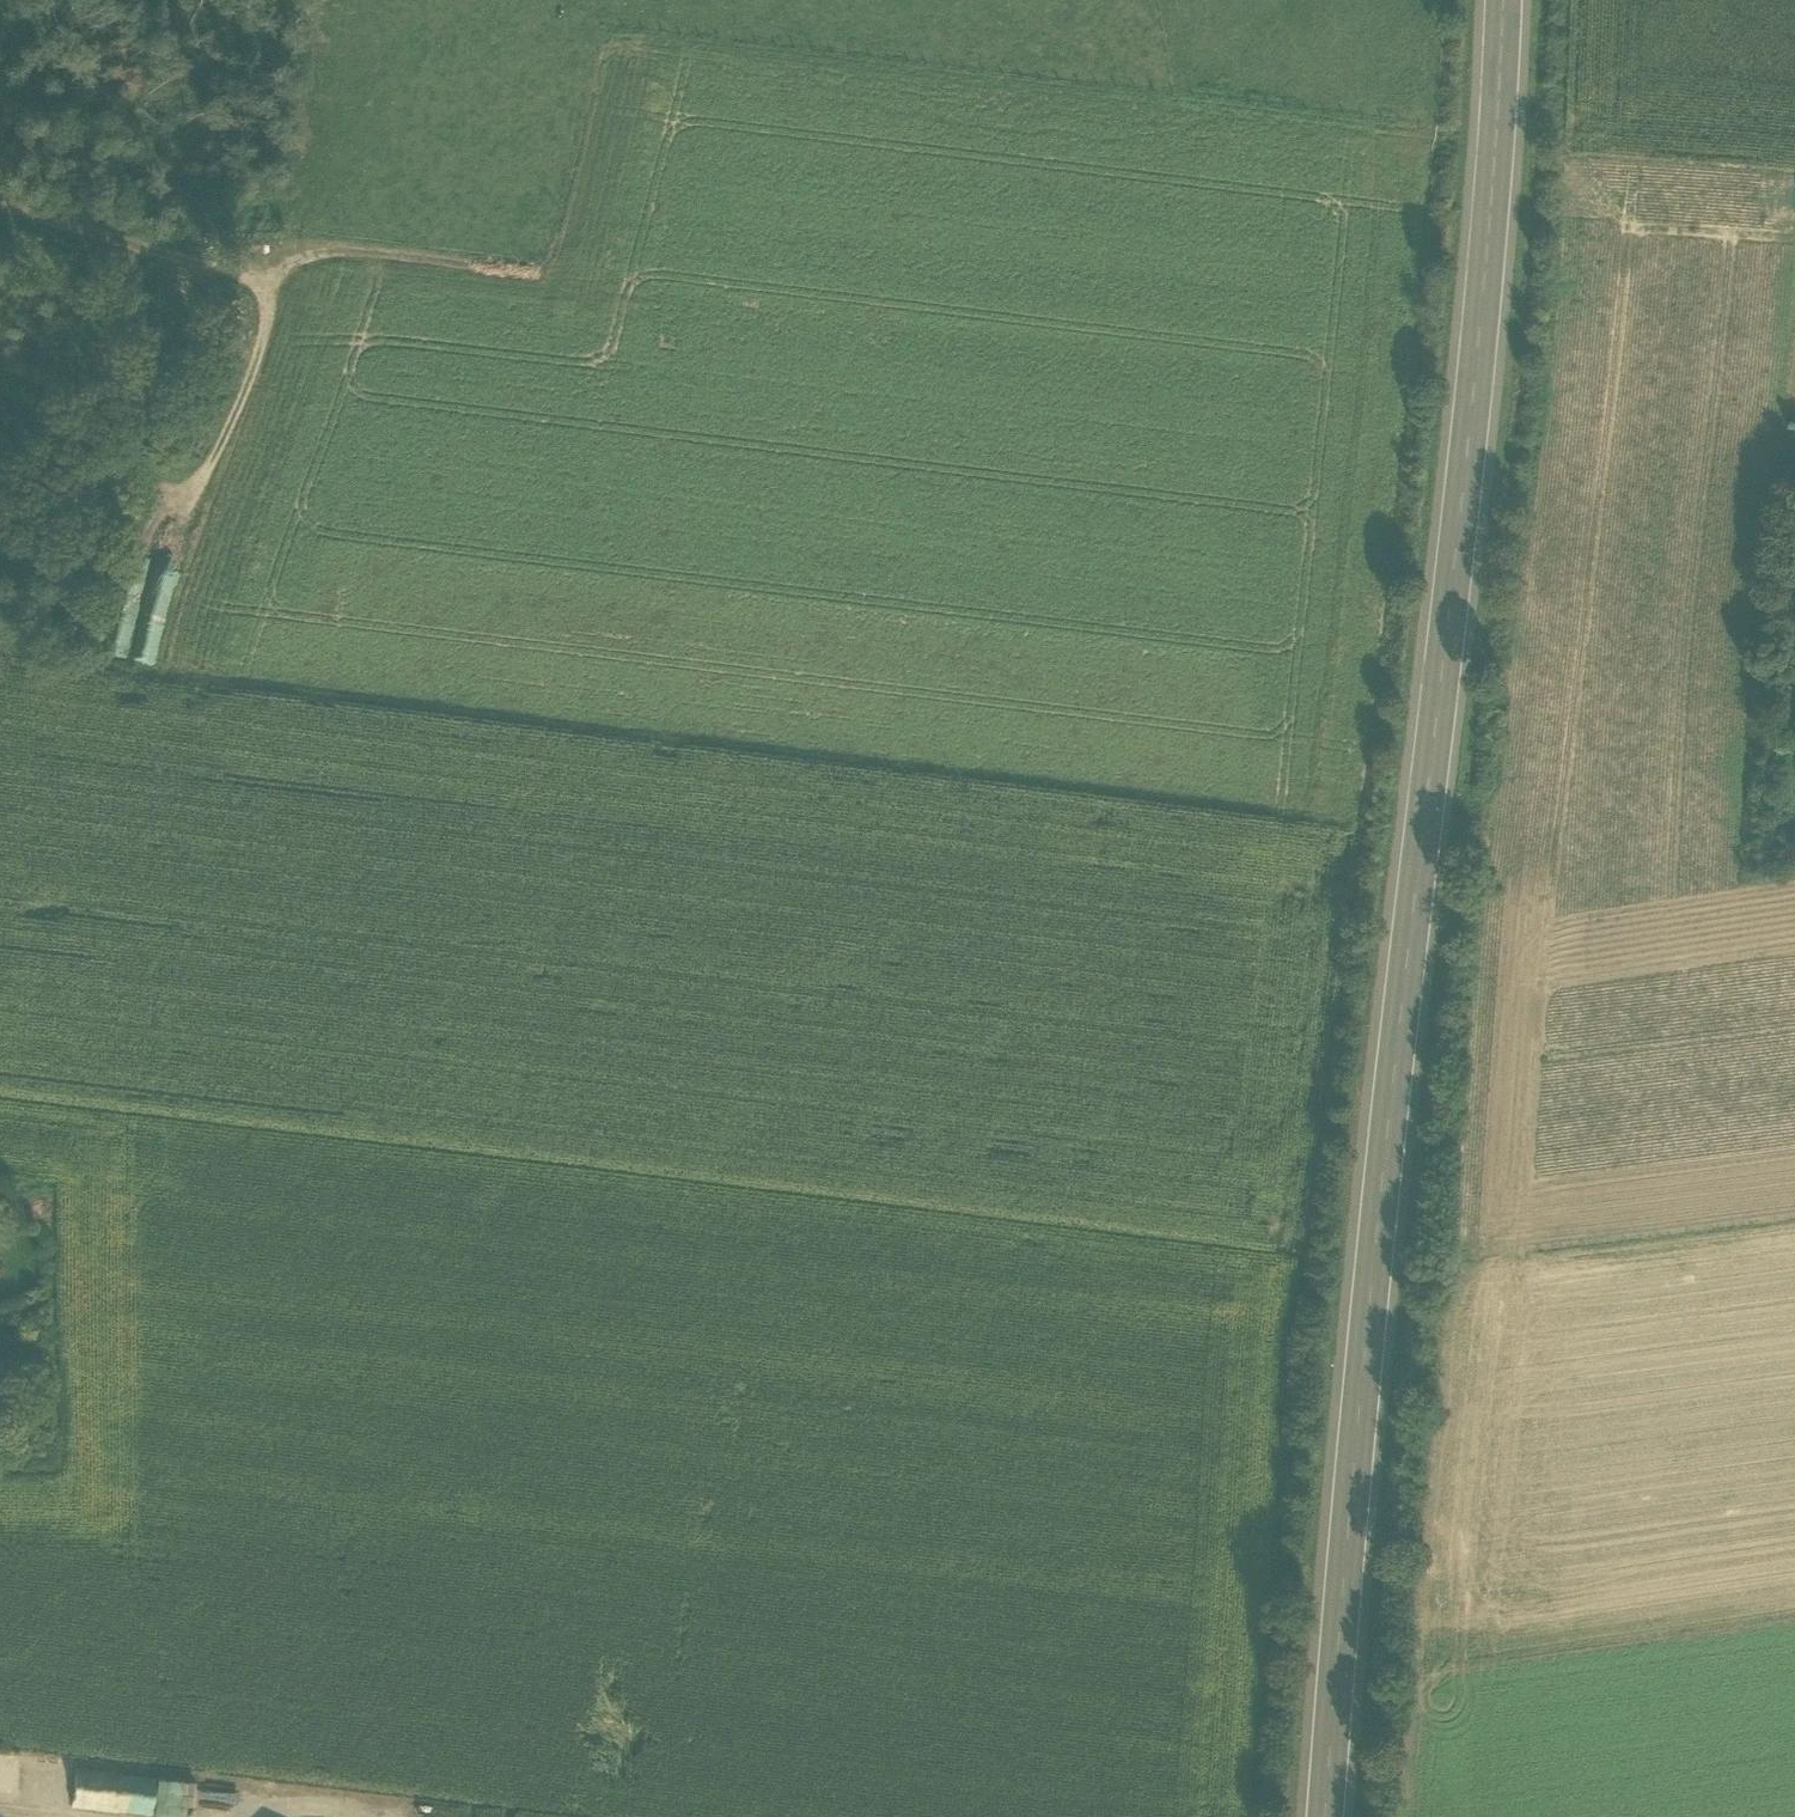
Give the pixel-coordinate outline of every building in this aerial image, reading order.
[(7,1786),(9,1749),(0,1749),(0,1786),(7,1786)] [(203,1781),(78,1766),(74,1803),(191,1816),(198,1816),(203,1781)]
